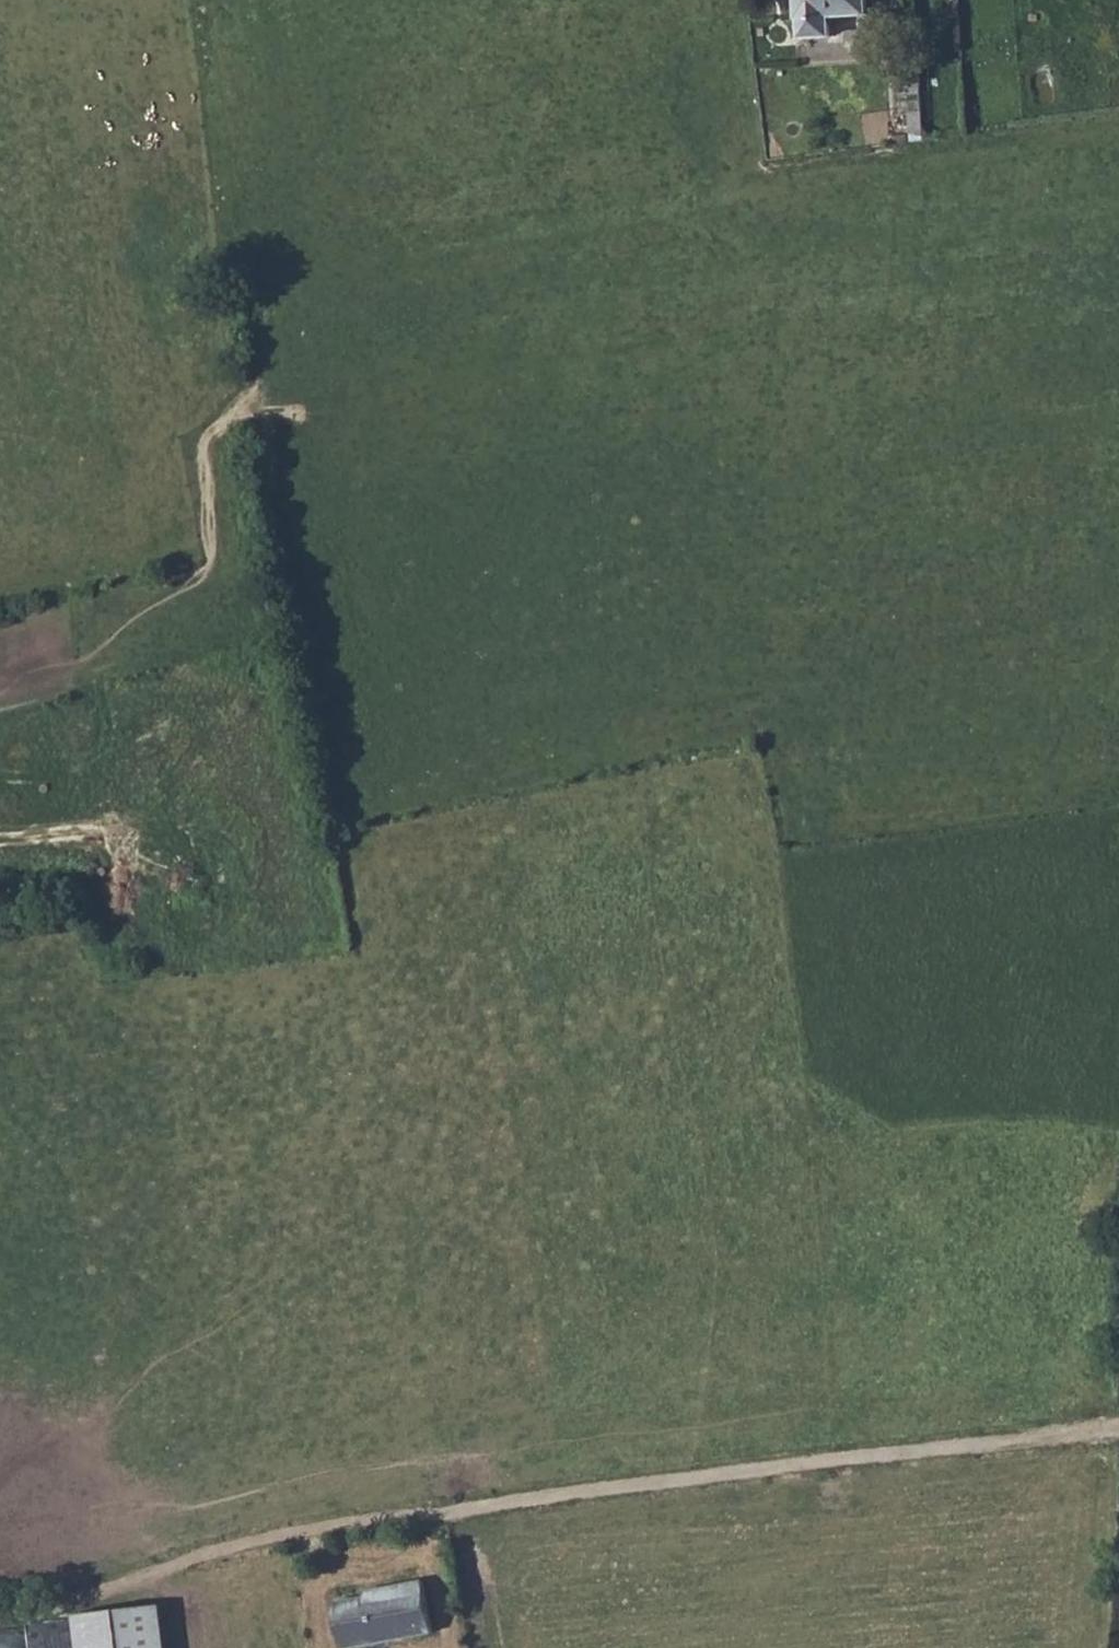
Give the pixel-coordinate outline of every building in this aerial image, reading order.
[(800,39),(834,36),(833,17),(868,13),(866,0),(797,0),(800,39)] [(939,99),(923,100),(925,120),(941,118),(939,99)] [(380,1595),(338,1600),(344,1647),(434,1634),(426,1583),(379,1589),(380,1595)] [(166,1603),(75,1612),(78,1647),(171,1647),(166,1603)]
